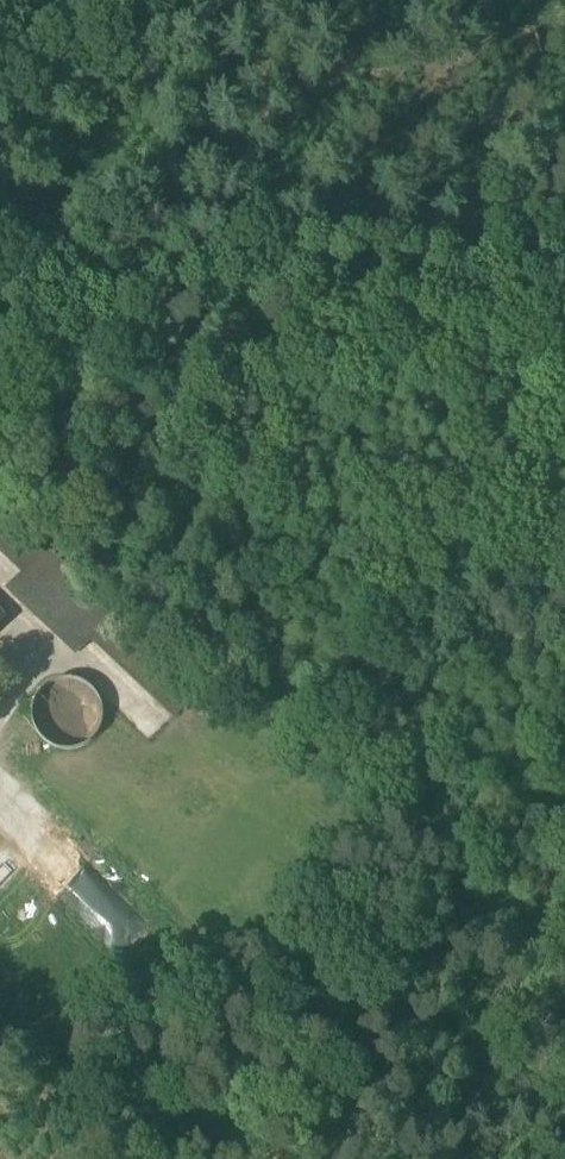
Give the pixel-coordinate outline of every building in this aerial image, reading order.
[(33,721),(37,732),(44,741),(55,748),(67,750),(79,748),(90,742),(99,732),(103,720),(102,707),(97,695),(88,685),(76,680),(63,679),(51,683),(42,690),(36,699),(32,710),(33,721)]
